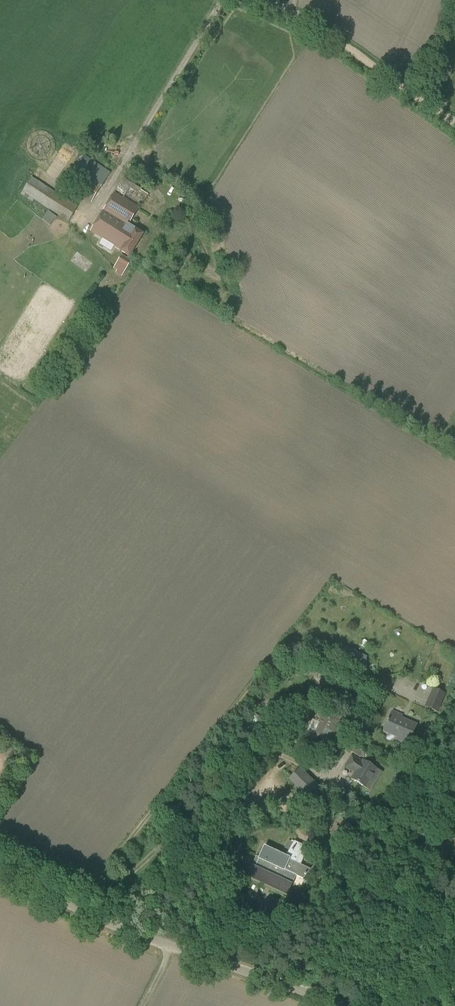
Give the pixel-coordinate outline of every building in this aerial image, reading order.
[(91,202),(111,173),(84,155),(65,183),(91,202)] [(32,203),(38,194),(26,186),(20,195),(32,203)] [(140,208),(115,193),(91,232),(130,257),(144,234),(129,225),(140,208)] [(60,217),(68,222),(74,213),(66,208),(60,217)] [(43,219),(52,225),(57,216),(48,211),(43,219)] [(203,272),(207,265),(189,254),(185,261),(203,272)] [(131,268),(134,263),(121,255),(113,269),(117,271),(116,273),(121,277),(128,266),(131,268)] [(437,712),(445,694),(433,688),(424,707),(437,712)] [(321,710),(325,699),(316,695),(311,706),(321,710)] [(340,725),(346,713),(333,707),(330,715),(323,712),(321,717),(323,718),(314,738),(329,744),(334,733),(337,734),(341,725),(340,725)] [(410,745),(418,726),(402,719),(404,715),(394,711),(386,730),(399,736),(398,739),(410,745)] [(350,744),(345,752),(350,755),(351,752),(360,758),(363,752),(350,744)] [(363,762),(353,756),(346,767),(357,773),(353,779),(367,788),(378,769),(364,760),(363,762)] [(308,798),(319,787),(300,768),(288,780),(308,798)] [(447,830),(452,817),(443,814),(438,827),(447,830)] [(294,841),(285,858),(265,849),(260,858),(256,856),(251,866),(252,866),(248,875),(288,894),(296,876),(303,879),(310,869),(300,865),(309,848),(294,841)] [(330,864),(335,857),(320,847),(315,854),(330,864)] [(373,889),(376,880),(364,875),(360,884),(373,889)] [(401,901),(405,894),(386,883),(382,891),(401,901)]
